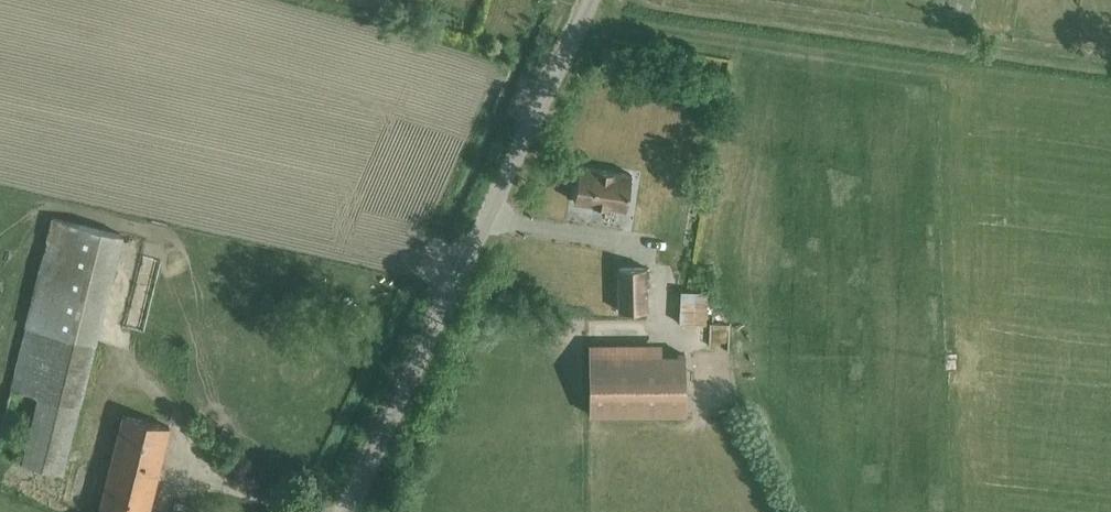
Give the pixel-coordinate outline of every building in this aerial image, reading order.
[(630,174),(578,166),(573,201),(625,209),(630,174)] [(644,268),(618,268),(618,310),(645,310),(644,268)] [(26,324),(11,390),(36,395),(21,461),(62,470),(104,287),(36,272),(24,324),(26,324)] [(680,291),(679,322),(705,324),(706,293),(680,291)] [(156,342),(153,353),(170,358),(174,348),(156,342)] [(684,413),(684,355),(589,355),(589,414),(684,413)] [(98,511),(147,511),(168,425),(121,414),(98,511)]
